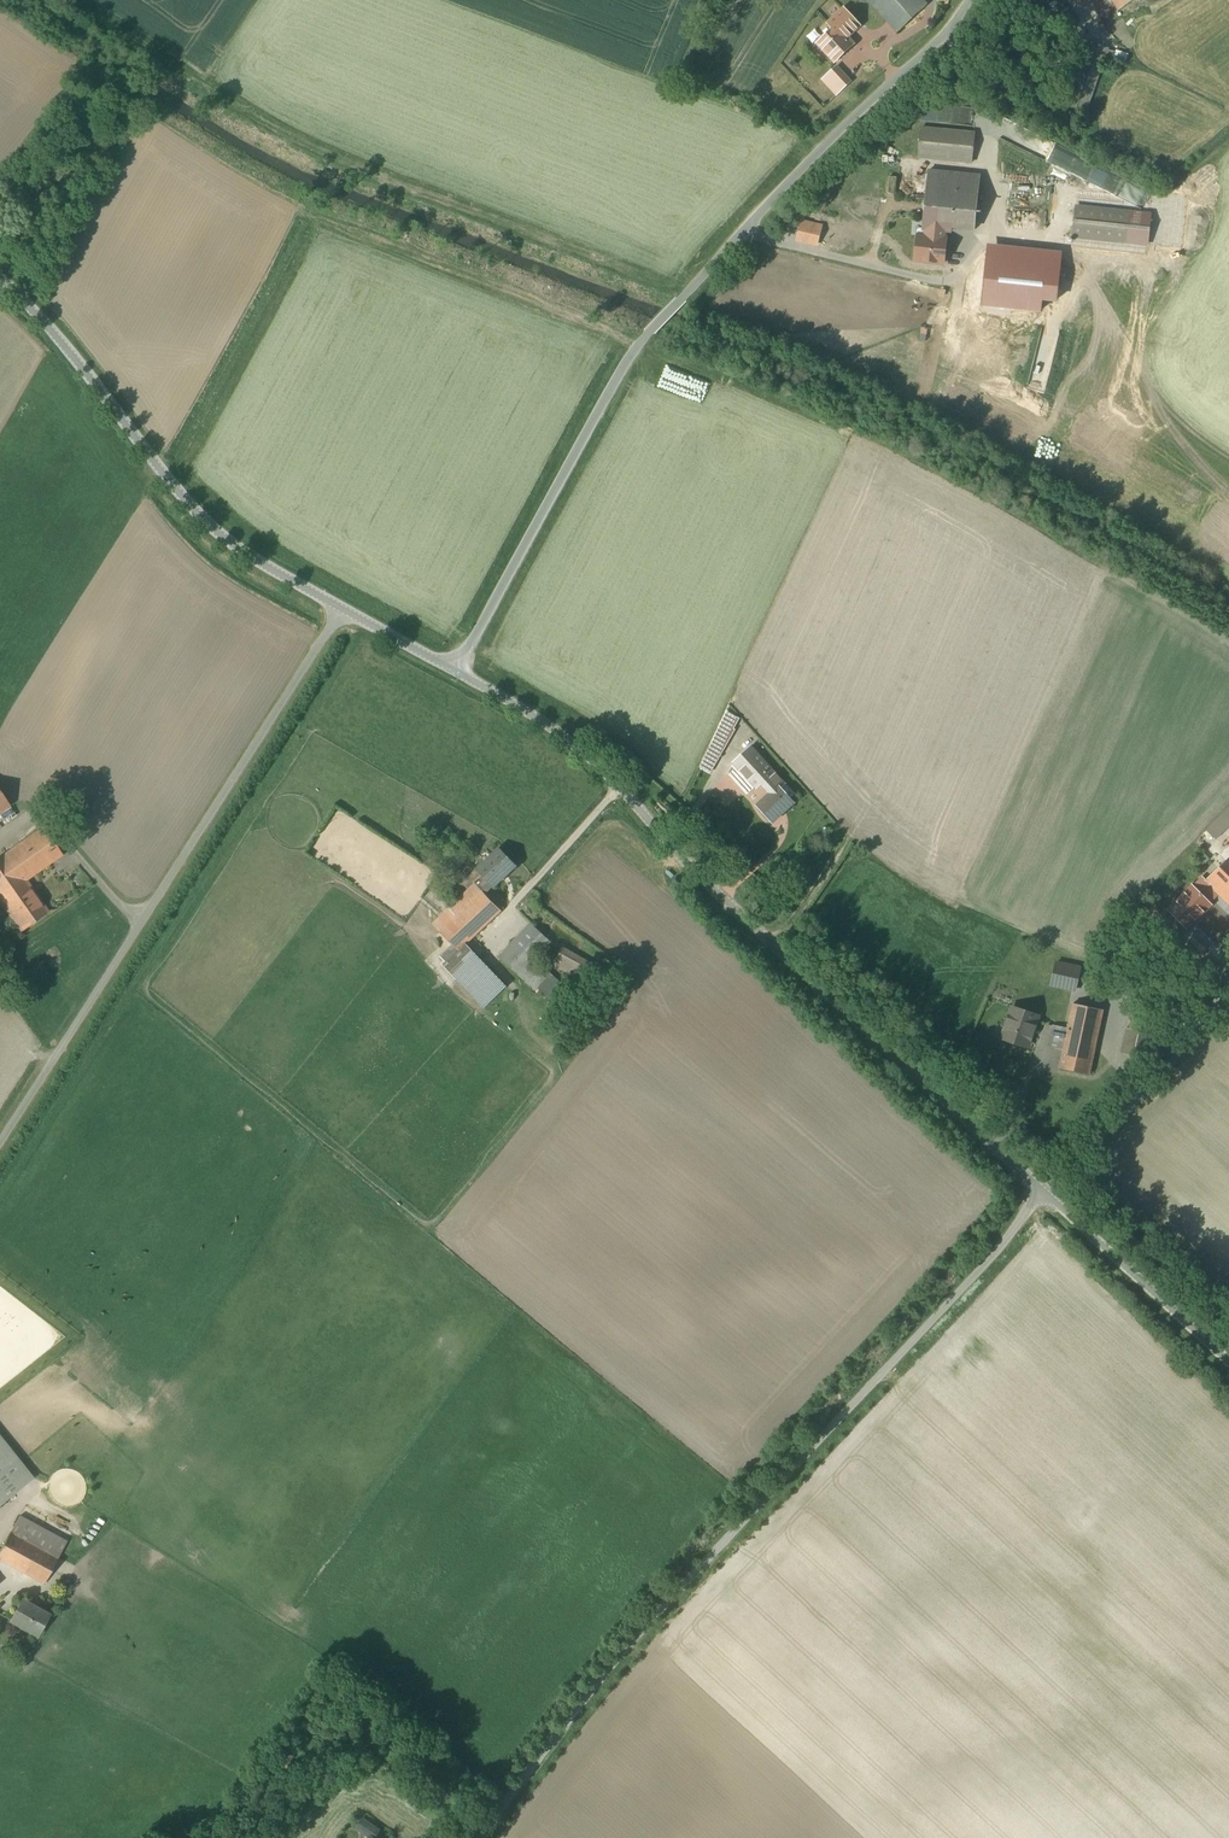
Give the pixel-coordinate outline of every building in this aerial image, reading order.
[(922,0),(860,0),(880,22),(884,18),(897,32),(927,5),(922,0)] [(1118,11),(1134,0),(1111,0),(1118,11)] [(1060,33),(1066,28),(1050,4),(1043,8),(1060,33)] [(859,26),(844,10),(828,24),(834,29),(818,44),(834,62),(853,44),(847,38),(859,26)] [(1062,44),(1053,43),(1051,63),(1061,63),(1062,44)] [(1107,49),(1089,43),(1066,111),(1084,117),(1104,59),(1107,49)] [(837,67),(823,80),(836,94),(851,81),(837,67)] [(972,133),(920,128),(917,156),(969,162),(972,133)] [(980,177),(928,171),(924,216),(933,217),(933,219),(946,221),(945,227),(951,227),(975,230),(980,177)] [(896,178),(889,177),(888,194),(895,195),(896,178)] [(1129,213),(1076,207),(1072,237),(1125,243),(1129,213)] [(933,217),(924,216),(922,229),(926,230),(925,237),(917,236),(915,261),(944,264),(947,239),(944,239),(945,231),(951,232),(951,227),(945,227),(946,221),(933,219),(933,217)] [(1071,271),(1004,254),(999,275),(1066,292),(1071,271)] [(739,719),(727,712),(700,768),(710,774),(735,730),(734,729),(739,719)] [(761,784),(773,772),(750,747),(733,762),(737,766),(753,784),(757,788),(761,784)] [(753,784),(737,766),(728,774),(745,792),(753,784)] [(783,783),(773,772),(761,784),(771,794),(757,806),(772,822),(794,803),(779,787),(783,783)] [(10,806),(0,792),(0,813),(10,806)] [(1206,831),(1216,841),(1228,828),(1228,808),(1206,831)] [(0,858),(0,901),(0,902),(28,884),(26,881),(27,880),(62,855),(43,828),(3,856),(0,858)] [(516,866),(500,849),(477,870),(483,876),(475,884),(482,892),(485,895),(516,866)] [(1206,881),(1214,890),(1228,904),(1228,858),(1206,881)] [(664,885),(658,879),(650,887),(657,893),(664,885)] [(1214,890),(1206,881),(1196,891),(1192,888),(1170,910),(1187,927),(1209,905),(1204,900),(1214,890)] [(28,884),(0,902),(21,931),(48,912),(28,884)] [(502,911),(485,895),(482,892),(477,896),(440,932),(458,951),(459,951),(466,944),(502,911)] [(550,942),(531,924),(500,958),(536,991),(552,974),(535,959),(550,942)] [(485,1008),(507,987),(466,944),(459,951),(458,951),(444,965),(485,1008)] [(591,971),(559,953),(554,962),(586,980),(591,971)] [(1078,969),(1055,964),(1051,987),(1074,992),(1078,969)] [(1064,1046),(1095,1052),(1103,1010),(1073,1004),(1067,1031),(1064,1046)] [(1038,1017),(1012,1008),(1002,1038),(1028,1047),(1038,1017)] [(1049,1047),(1063,1050),(1064,1046),(1067,1031),(1053,1026),(1049,1047)] [(1158,1035),(1127,1029),(1121,1054),(1152,1060),(1158,1035)] [(1095,1052),(1064,1046),(1063,1050),(1059,1069),(1090,1075),(1095,1052)] [(0,1438),(0,1506),(33,1479),(0,1438)] [(19,1516),(0,1555),(0,1559),(45,1582),(67,1540),(19,1516)] [(50,1615),(21,1600),(10,1620),(38,1636),(50,1615)] [(363,1819),(357,1828),(371,1837),(373,1837),(374,1837),(379,1830),(363,1819)]
